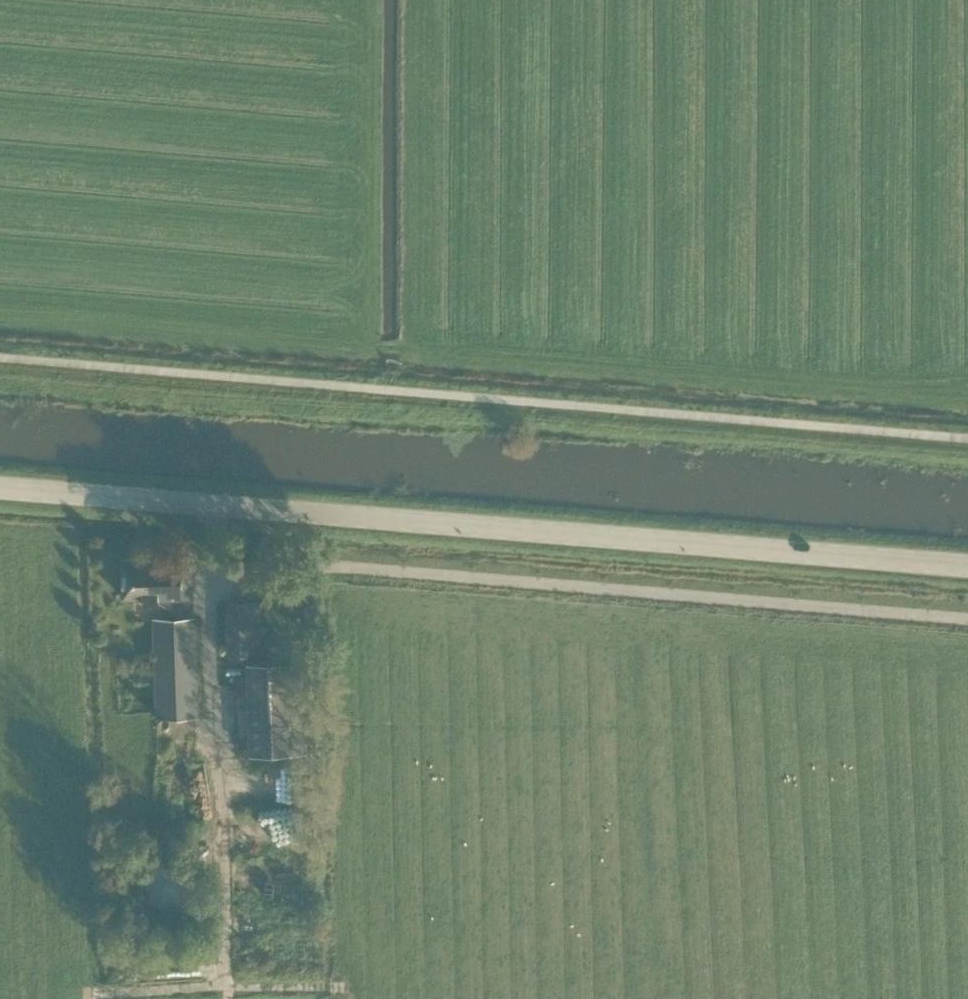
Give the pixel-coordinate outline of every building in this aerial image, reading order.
[(154,616),(157,714),(198,712),(195,614),(192,614),(191,581),(194,581),(193,550),(142,552),(142,556),(121,557),(122,594),(138,594),(138,599),(159,599),(160,616),(154,616)] [(225,599),(227,653),(258,653),(257,598),(225,599)] [(298,602),(298,614),(310,614),(310,602),(298,602)] [(246,659),(249,751),(306,749),(302,657),(246,659)]
